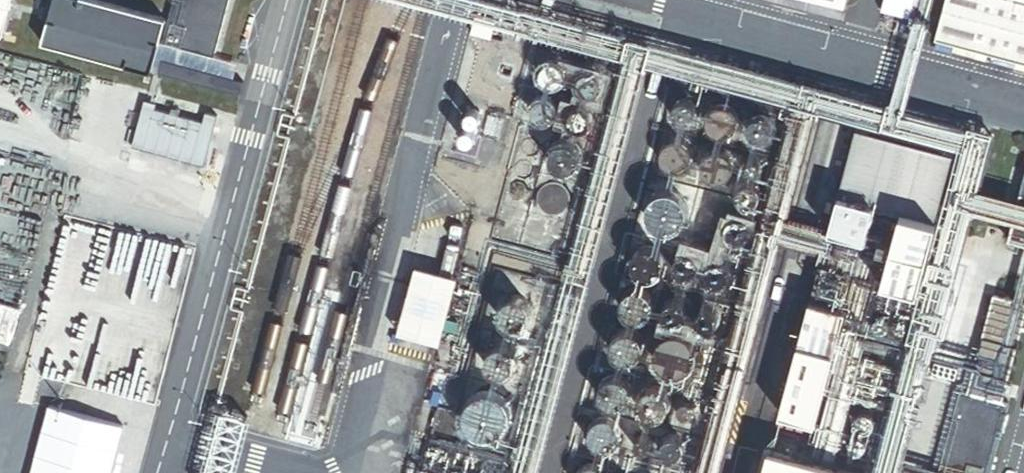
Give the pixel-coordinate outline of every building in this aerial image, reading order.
[(4,36),(13,0),(0,0),(0,35),(4,36)] [(86,0),(55,0),(43,45),(156,74),(165,41),(170,22),(86,0)] [(230,0),(176,0),(170,22),(165,41),(215,55),(230,0)] [(845,8),(847,0),(814,0),(845,8)] [(938,42),(1023,64),(1023,0),(949,0),(938,42)] [(495,36),(499,17),(478,13),(474,31),(495,36)] [(561,79),(563,76),(563,72),(561,69),(559,66),(555,64),(552,64),(548,65),(545,67),(543,70),(542,74),(543,78),(545,81),(548,83),(552,84),(556,84),(559,82),(561,79)] [(597,90),(599,87),(599,83),(597,79),(595,76),(591,75),(588,75),(584,76),(581,78),(579,81),(578,85),(579,89),(581,92),(584,94),(588,95),(592,95),(595,93),(597,90)] [(550,115),(551,112),(551,109),(550,105),(548,103),(544,101),(541,100),(537,101),(534,103),(532,105),(531,109),(531,112),(532,116),(534,118),(537,120),(541,121),(545,120),(548,118),(550,115)] [(693,119),(695,116),(694,112),(693,108),(690,106),(687,104),(683,104),(680,105),(677,107),(675,110),(674,114),(675,118),(677,121),(680,123),(684,124),(687,124),(691,122),(693,119)] [(736,127),(737,123),(736,120),(734,116),(732,113),(729,111),(725,109),(722,109),(718,109),(714,111),(711,113),(709,116),(707,119),(706,123),(707,127),(708,131),(710,133),(713,136),(716,138),(720,139),(723,139),(727,138),(730,136),(733,134),(735,131),(736,127)] [(589,126),(591,122),(591,119),(590,115),(587,112),(584,110),(580,110),(576,111),(573,113),(571,116),(570,120),(571,124),(573,127),(576,129),(579,130),(583,130),(587,129),(589,126)] [(479,127),(481,126),(482,124),(483,122),(483,120),(482,118),(481,116),(479,115),(476,114),(474,115),(472,116),(471,117),(470,119),(470,121),(470,123),(471,125),(473,126),(475,127),(477,127),(479,127)] [(770,135),(771,132),(771,128),(770,124),(767,121),(764,120),(760,119),(757,120),(754,122),(752,125),(751,129),(751,133),(753,136),(756,138),(760,140),(764,139),(767,138),(770,135)] [(921,292),(955,156),(856,131),(830,233),(866,242),(874,207),(902,214),(884,283),(921,292)] [(475,146),(476,145),(478,143),(478,141),(478,139),(478,137),(476,135),(474,134),(472,134),(470,134),(468,135),(466,137),(465,138),(465,141),(466,143),(467,144),(468,146),(470,147),(473,147),(475,146)] [(583,156),(583,152),(582,148),(581,145),(579,142),(575,140),(572,138),(568,138),(564,138),(561,140),(558,142),(555,145),(554,148),(553,152),(553,156),(554,160),(556,163),(559,165),(562,167),(566,168),(570,168),(574,167),(577,165),(580,163),(582,159),(583,156)] [(690,162),(690,158),(689,154),(688,151),(686,148),(683,146),(680,145),(676,145),(673,145),(669,146),(667,149),(664,151),(663,155),(662,158),(662,162),(663,165),(665,168),(668,170),(671,172),(674,173),(678,173),(681,172),(684,170),(687,168),(689,165),(690,162)] [(731,173),(731,169),(731,166),(729,162),(727,160),(724,157),(720,156),(717,155),(713,156),(709,157),(706,159),(704,162),(702,165),(701,169),(702,173),(703,177),(705,180),(708,182),(711,184),(714,185),(718,185),(722,184),(725,182),(728,180),(730,177),(731,173)] [(764,171),(765,169),(765,166),(764,163),(762,161),(759,160),(756,160),(754,160),(751,162),(750,164),(749,167),(750,170),(751,172),(754,174),(756,175),(759,175),(762,173),(764,171)] [(571,200),(571,196),(570,192),(569,189),(566,186),(563,183),(560,182),(556,182),(552,182),(549,183),(546,186),(543,189),(542,192),(541,196),(541,200),(542,203),(544,207),(547,209),(550,211),(554,212),(558,212),(561,211),(565,209),(568,206),(569,204),(571,200)] [(761,201),(762,199),(763,196),(764,194),(763,191),(762,188),(760,186),(758,185),(755,184),(752,183),(750,183),(747,184),(745,186),(743,188),(742,191),(741,193),(741,196),(742,199),(744,201),(746,203),(748,205),(751,205),(754,205),(757,205),(759,203),(761,201)] [(687,222),(688,217),(689,212),(688,207),(686,202),(682,197),(678,194),(673,193),(668,192),(663,192),(658,194),(653,198),(650,202),(648,206),(647,211),(647,217),(649,222),(652,227),(655,230),(660,232),(665,234),(670,234),(676,233),(680,230),(684,226),(687,222)] [(1023,247),(1023,196),(1012,244),(1023,247)] [(742,231),(744,226),(744,220),(743,215),(741,211),(737,207),(733,203),(728,201),(723,201),(718,201),(713,203),(709,206),(705,211),(703,215),(702,220),(702,226),(704,231),(706,235),(711,239),(715,241),(720,243),(725,243),(730,242),(735,239),(739,235),(742,231)] [(665,263),(665,259),(664,255),(663,251),(660,248),(657,246),(654,245),(650,244),(646,245),(643,246),(640,248),(637,252),(636,255),(635,258),(635,262),(636,266),(638,269),(641,272),(644,274),(648,275),(652,275),(656,274),(659,272),(662,269),(664,266),(665,263)] [(698,271),(699,268),(700,265),(700,263),(700,260),(699,258),(697,256),(695,254),(692,253),(689,253),(687,253),(684,254),(682,255),(680,258),(679,260),(678,263),(679,266),(679,268),(681,270),(683,273),(685,274),(688,275),(691,275),(693,274),(696,273),(698,271)] [(731,278),(732,275),(733,273),(733,271),(733,268),(732,265),(730,263),(728,261),(725,260),(722,260),(719,260),(717,261),(715,263),(713,265),(712,268),(711,270),(711,273),(712,276),(714,278),(716,280),(718,281),(721,282),(723,282),(726,281),(729,280),(731,278)] [(442,341),(459,276),(418,265),(401,330),(442,341)] [(654,304),(655,300),(654,297),(653,293),(650,290),(647,288),(643,286),(640,286),(636,286),(633,288),(629,290),(627,293),(625,296),(625,300),(625,303),(626,307),(628,311),(631,313),(634,315),(638,316),(641,316),(645,315),(648,313),(651,311),(653,308),(654,304)] [(1013,404),(1003,401),(1023,319),(1023,306),(995,298),(971,392),(964,390),(943,472),(995,472),(1013,404)] [(686,317),(688,315),(689,312),(689,309),(688,306),(687,304),(685,302),(683,300),(680,299),(677,299),(675,299),(672,300),(670,302),(668,304),(667,307),(667,309),(667,312),(668,314),(669,317),(671,319),(674,320),(676,321),(679,321),(682,320),(684,319),(686,317)] [(524,330),(529,328),(532,324),(534,320),(535,316),(534,311),(532,307),(529,304),(525,302),(520,302),(516,302),(511,305),(508,308),(506,313),(506,318),(507,322),(510,326),(514,329),(519,330),(524,330)] [(820,424),(846,312),(810,303),(783,416),(820,424)] [(718,325),(719,322),(720,320),(720,317),(720,315),(719,312),(717,309),(714,308),(712,307),(709,307),(707,307),(704,308),(702,309),(700,312),(699,314),(698,317),(698,320),(699,322),(700,324),(702,326),(705,328),(708,329),(710,329),(713,328),(716,327),(718,325)] [(894,323),(893,320),(891,318),(888,316),(885,316),(882,317),(879,319),(878,322),(877,325),(878,328),(879,330),(882,332),(885,333),(888,333),(891,331),(893,329),(894,326),(894,323)] [(911,327),(909,325),(907,322),(905,321),(902,321),(899,322),(896,323),(895,326),(894,329),(895,332),(897,334),(899,336),(902,337),(905,337),(908,335),(910,333),(911,330),(911,327)] [(645,346),(645,343),(644,339),(642,335),(640,332),(637,330),(634,329),(630,328),(626,329),(623,330),(620,332),(617,335),(615,339),(615,343),(615,346),(616,350),(618,353),(621,356),(624,358),(628,358),(631,358),(635,358),(639,356),(641,353),(643,350),(645,346)] [(698,359),(700,354),(700,348),(700,343),(697,339),(694,334),(690,331),(685,329),(680,329),(674,329),(669,331),(665,334),(662,338),(659,343),(658,349),(659,354),(660,359),(663,363),(667,367),(672,369),(677,371),(682,371),(687,369),(692,367),(696,363),(698,359)] [(512,377),(515,374),(517,370),(518,366),(517,362),(515,359),(512,356),(508,354),(504,354),(500,355),(497,358),(494,361),(493,365),(493,369),(494,372),(497,376),(500,378),(504,379),(508,378),(512,377)] [(632,391),(633,387),(632,383),(630,380),(628,377),(625,375),(622,373),(618,373),(614,373),(610,375),(607,377),(605,380),(603,383),(603,387),(603,391),(604,394),(606,397),(609,400),(612,402),(615,403),(619,403),(623,402),(627,400),(629,398),(631,394),(632,391)] [(672,403),(673,399),(672,395),(670,391),(668,388),(665,386),(661,385),(657,384),(654,385),(650,386),(647,388),(645,391),(643,395),(642,399),(643,403),(644,406),(646,409),(649,412),(652,413),(656,414),(659,414),(663,414),(666,412),(669,409),(671,406),(672,403)] [(501,440),(507,437),(512,431),(514,424),(514,418),(512,412),(509,406),(503,402),(497,400),(491,400),(484,402),(478,406),(474,412),(472,419),(472,426),(475,432),(480,438),(487,441),(494,442),(501,440)] [(696,413),(697,410),(697,407),(696,405),(694,403),(692,401),(689,401),(686,402),(684,404),(682,406),(682,409),(682,412),(684,414),(686,416),(689,416),(692,416),(694,415),(696,413)] [(48,409),(31,472),(114,472),(126,429),(48,409)] [(878,424),(878,421),(876,418),(873,416),(870,414),(866,414),(863,416),(861,418),(859,421),(859,425),(860,428),(862,431),(865,433),(869,433),(872,433),(875,431),(877,428),(878,424)] [(621,434),(621,430),(621,426),(619,423),(617,420),(614,418),(610,416),(606,416),(603,416),(599,418),(596,420),(594,423),(592,426),(591,430),(591,434),(592,437),(595,440),(597,443),(601,445),(604,446),(608,446),(612,445),(615,443),(618,441),(620,437),(621,434)] [(809,435),(812,426),(784,419),(782,428),(809,435)] [(653,446),(654,444),(655,441),(654,438),(652,436),(649,435),(647,434),(644,435),(641,437),(640,439),(639,442),(640,445),(641,447),(643,449),(646,450),(649,449),(651,448),(653,446)] [(685,452),(686,450),(687,447),(687,444),(687,442),(686,439),(684,437),(682,435),(679,434),(676,434),(673,434),(671,435),(669,437),(667,439),(666,441),(665,444),(665,447),(666,450),(668,452),(670,454),(672,455),(675,456),(678,456),(680,455),(683,454),(685,452)] [(868,451),(869,448),(869,445),(868,442),(866,440),(864,439),(861,439),(858,439),(856,441),(854,443),(854,446),(854,449),(856,451),(858,453),(861,454),(863,454),(866,453),(868,451)] [(772,451),(766,472),(855,472),(772,451)] [(607,470),(605,467),(601,464),(598,463),(594,463),(590,463),(587,464),(584,467),(581,469),(580,472),(608,472),(607,470)]
